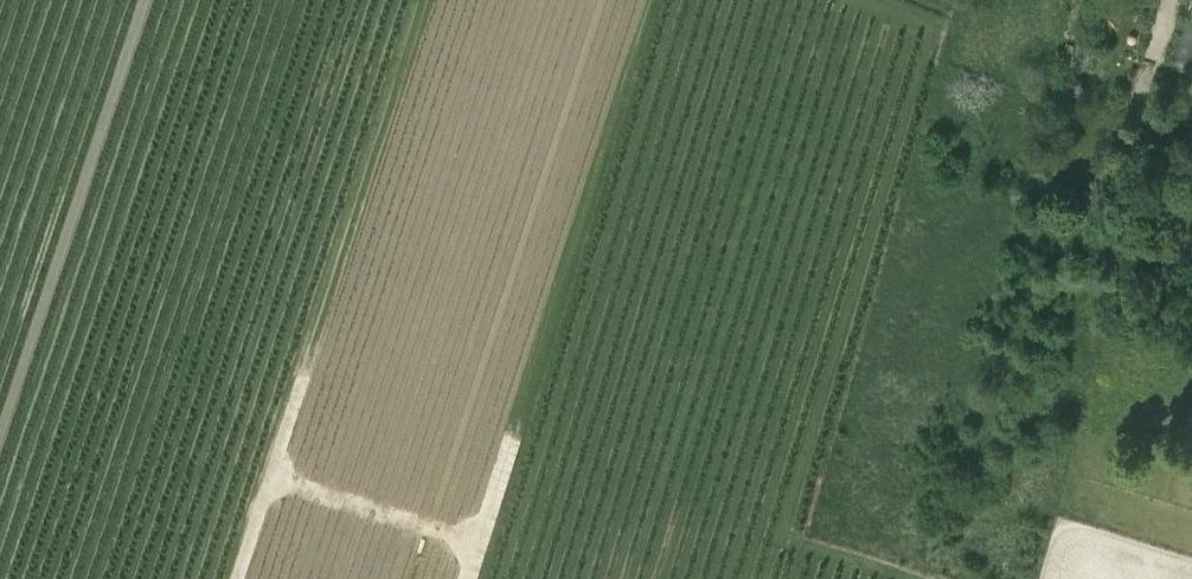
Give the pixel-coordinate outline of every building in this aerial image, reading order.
[(1171,68),(1191,74),(1191,0),(1188,0),(1171,68)]
